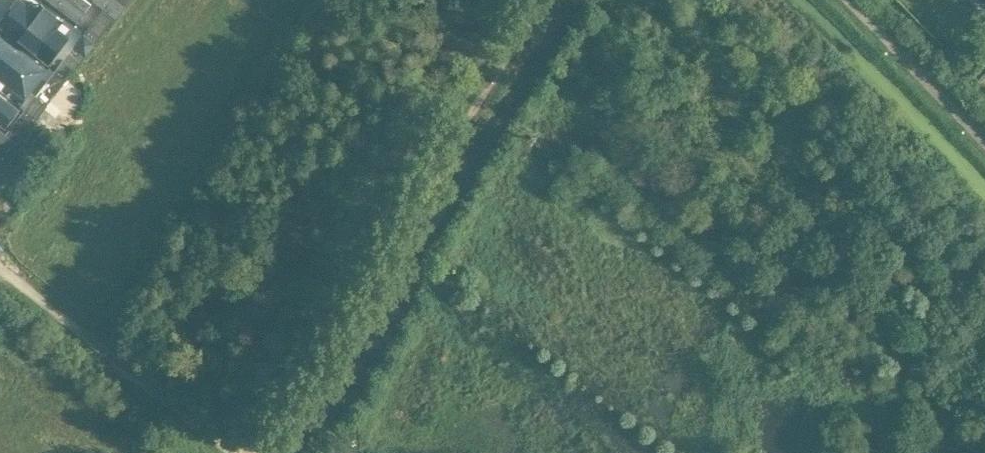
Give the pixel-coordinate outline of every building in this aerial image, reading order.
[(77,25),(93,5),(86,0),(45,0),(77,25)] [(84,33),(96,42),(125,5),(119,0),(93,0),(103,8),(84,33)] [(0,26),(48,66),(69,41),(20,1),(0,26)] [(34,80),(42,69),(2,40),(0,42),(0,68),(13,77),(19,69),(34,80)] [(74,45),(55,70),(66,80),(86,55),(74,45)] [(31,92),(21,105),(25,109),(37,118),(66,80),(55,70),(35,95),(31,92)] [(6,130),(20,113),(0,97),(0,125),(6,130)] [(8,156),(37,119),(37,118),(25,109),(23,112),(6,133),(0,129),(0,166),(8,156)]
